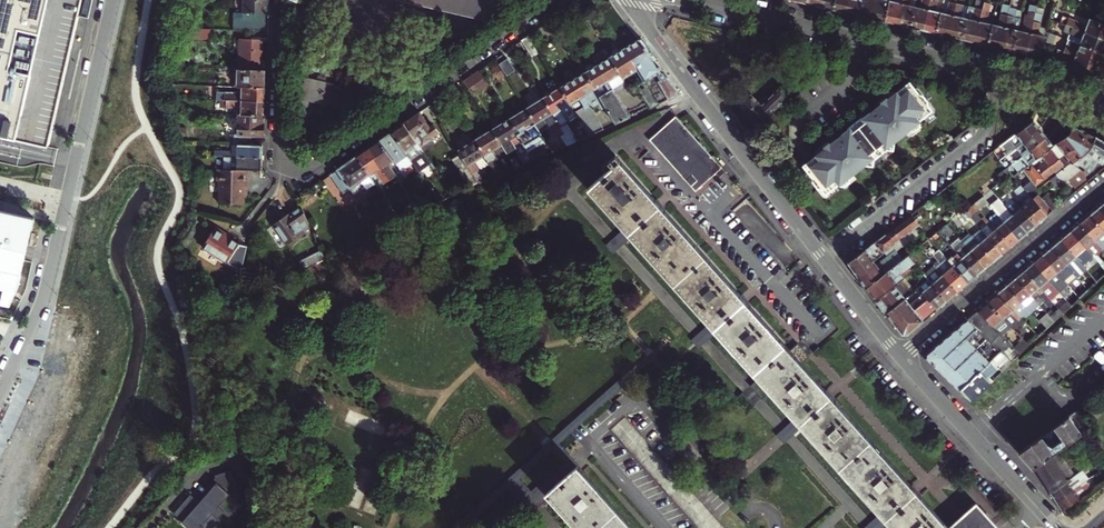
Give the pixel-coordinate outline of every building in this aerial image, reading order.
[(50,150),(84,0),(0,0),(0,138),(50,150)] [(246,14),(270,16),(271,3),(271,0),(247,0),(246,14)] [(488,20),(490,11),(496,12),(496,11),(498,2),(497,0),(495,0),(401,0),(488,20)] [(834,10),(837,0),(824,0),(822,7),(834,10)] [(846,13),(849,0),(837,0),(834,10),(846,13)] [(860,16),(864,0),(849,0),(846,13),(860,16)] [(873,19),(877,0),(864,0),(860,16),(873,19)] [(873,19),(885,22),(890,2),(885,1),(885,0),(877,0),(873,19)] [(885,22),(890,23),(898,25),(904,0),(897,0),(896,3),(890,2),(885,22)] [(898,25),(912,28),(916,8),(910,6),(911,0),(904,0),(898,25)] [(924,31),(931,0),(924,0),(922,9),(916,8),(912,28),(924,31)] [(937,34),(942,14),(935,13),(938,0),(936,0),(931,0),(924,31),(937,34)] [(977,10),(984,11),(987,0),(979,0),(977,10)] [(1002,49),(1014,0),(1006,0),(1000,28),(994,26),(990,46),(1002,49)] [(1002,49),(1015,52),(1020,32),(1014,31),(1017,19),(1022,0),(1014,0),(1002,49)] [(937,34),(951,37),(958,5),(951,4),(948,16),(942,14),(937,34)] [(951,37),(963,40),(968,20),(962,19),(965,7),(958,5),(951,37)] [(1027,21),(1029,21),(1035,23),(1038,10),(1038,8),(1031,6),(1027,21)] [(963,40),(976,43),(984,11),(977,10),(974,22),(968,20),(963,40)] [(1035,23),(1042,24),(1045,11),(1038,10),(1035,23)] [(976,43),(990,46),(994,26),(988,25),(991,13),(984,11),(976,43)] [(1093,23),(1103,27),(1103,17),(1096,14),(1093,23)] [(1064,16),(1061,25),(1073,29),(1076,22),(1076,20),(1064,16)] [(252,17),(233,17),(233,27),(252,28),(252,17)] [(1022,20),(1020,32),(1026,33),(1029,21),(1027,21),(1022,20)] [(1015,52),(1027,54),(1035,23),(1029,21),(1026,33),(1020,32),(1015,52)] [(1093,23),(1090,22),(1089,26),(1076,22),(1073,29),(1103,40),(1103,27),(1093,23)] [(1027,54),(1041,58),(1044,45),(1046,38),(1039,36),(1042,24),(1035,23),(1027,54)] [(1073,29),(1061,25),(1059,30),(1072,35),(1084,39),(1082,45),(1101,52),(1103,45),(1103,40),(1073,29)] [(262,32),(239,31),(238,70),(268,71),(269,60),(261,60),(262,32)] [(537,57),(543,53),(533,34),(525,40),(537,57)] [(1072,35),(1070,41),(1082,45),(1084,39),(1072,35)] [(663,70),(640,40),(625,49),(635,64),(640,73),(648,84),(660,105),(682,94),(665,70),(663,70)] [(1101,52),(1082,45),(1080,51),(1063,45),(1061,51),(1097,63),(1101,52)] [(618,125),(632,119),(618,94),(630,87),(626,81),(640,73),(635,64),(625,49),(586,73),(609,111),(618,125)] [(1097,63),(1061,51),(1057,64),(1093,77),(1097,63)] [(505,75),(514,70),(506,56),(497,61),(505,75)] [(238,70),(238,87),(268,88),(268,71),(238,70)] [(491,85),(482,71),(474,77),(483,91),(491,85)] [(609,111),(586,73),(563,87),(575,107),(593,138),(606,132),(591,107),(593,106),(596,110),(602,107),(605,113),(609,111)] [(334,85),(335,80),(321,76),(320,82),(301,77),(300,112),(309,112),(309,106),(312,106),(317,102),(317,100),(324,102),(329,84),(334,85)] [(483,91),(474,77),(466,82),(474,96),(483,91)] [(354,102),(363,105),(367,88),(335,80),(334,85),(329,84),(324,102),(352,107),(354,102)] [(653,108),(660,105),(648,84),(640,90),(653,108)] [(821,188),(826,194),(839,184),(840,185),(866,164),(867,165),(894,144),(893,143),(921,123),(919,122),(933,112),(928,106),(928,102),(924,96),(920,96),(911,84),(898,94),(896,92),(889,97),(887,99),(889,102),(882,108),(880,106),(870,113),(833,142),(835,144),(827,150),(825,147),(823,149),(816,154),(817,156),(804,166),(814,178),(813,181),(818,188),(821,188)] [(268,88),(238,87),(237,93),(221,92),(220,99),(228,100),(237,100),(267,101),(268,88)] [(567,111),(575,107),(563,87),(546,98),(557,116),(562,124),(569,136),(576,146),(580,144),(576,139),(578,138),(571,126),(575,124),(567,111)] [(450,94),(460,109),(467,103),(458,88),(450,94)] [(752,96),(740,106),(759,126),(791,99),(782,90),(763,107),(752,96)] [(528,109),(548,142),(553,140),(554,139),(549,131),(554,128),(550,120),(557,116),(546,98),(528,109)] [(245,115),(267,116),(267,101),(237,100),(228,100),(228,107),(246,108),(245,115)] [(550,145),(548,142),(528,109),(511,120),(537,165),(543,162),(537,152),(550,145)] [(431,126),(422,114),(415,119),(414,117),(406,123),(422,146),(442,133),(435,124),(431,126)] [(245,115),(244,115),(243,135),(236,135),(236,146),(254,146),(254,136),(266,136),(267,116),(245,115)] [(550,120),(554,128),(558,127),(562,124),(557,116),(550,120)] [(724,168),(677,116),(651,140),(697,192),(724,168)] [(537,165),(511,120),(495,130),(511,157),(519,153),(529,169),(537,165)] [(1007,157),(1016,150),(1040,131),(1033,122),(1014,137),(1000,148),(1007,157)] [(406,123),(393,131),(412,157),(417,153),(428,169),(435,164),(422,146),(406,123)] [(558,127),(565,138),(569,136),(562,124),(558,127)] [(763,130),(759,126),(750,134),(753,138),(763,130)] [(1054,148),(1041,158),(1049,167),(1081,142),(1085,133),(1074,127),(1070,135),(1054,148)] [(495,130),(479,139),(488,155),(493,162),(498,170),(499,173),(502,171),(499,165),(511,157),(495,130)] [(393,131),(381,140),(404,170),(415,162),(412,157),(393,131)] [(1013,166),(1031,152),(1047,139),(1040,131),(1016,150),(1019,154),(1012,159),(1014,162),(1012,164),(1013,166)] [(1049,167),(1041,158),(1037,160),(1023,172),(1020,174),(1015,178),(1028,192),(1064,162),(1067,166),(1091,146),(1097,138),(1085,133),(1081,142),(1049,167)] [(569,136),(565,138),(571,149),(576,146),(569,136)] [(1058,173),(1066,182),(1084,167),(1091,171),(1099,161),(1103,164),(1103,142),(1097,138),(1091,146),(1067,166),(1058,173)] [(488,155),(479,139),(462,150),(464,152),(482,182),(488,179),(482,170),(485,167),(481,160),(488,155)] [(1047,139),(1031,152),(1037,160),(1041,158),(1054,148),(1047,139)] [(404,170),(381,140),(372,147),(393,177),(395,180),(400,176),(405,178),(408,176),(404,170)] [(561,153),(553,140),(548,142),(550,145),(556,156),(561,153)] [(216,157),(226,157),(265,159),(265,147),(254,146),(236,146),(234,146),(234,152),(216,151),(216,157)] [(360,155),(373,173),(379,169),(388,182),(393,177),(372,147),(360,155)] [(482,182),(464,152),(456,157),(474,185),(482,182)] [(380,184),(373,173),(360,155),(334,174),(347,193),(355,187),(359,194),(365,190),(367,193),(380,184)] [(724,337),(893,527),(950,527),(618,155),(605,166),(609,171),(591,187),(724,337)] [(225,169),(251,170),(264,171),(265,159),(226,157),(225,169)] [(498,170),(493,162),(489,164),(494,172),(498,170)] [(251,170),(225,169),(222,169),(221,178),(223,181),(223,204),(246,205),(247,185),(251,185),(251,170)] [(1049,217),(1037,203),(1028,192),(1015,178),(1013,175),(1009,178),(1021,193),(1019,194),(1028,207),(1025,210),(1039,226),(1049,217)] [(1002,184),(993,191),(998,197),(1007,189),(1002,184)] [(984,199),(989,204),(998,197),(993,191),(984,199)] [(1019,194),(1014,197),(1020,205),(1025,210),(1028,207),(1019,194)] [(1052,195),(1045,201),(1054,212),(1062,206),(1052,195)] [(976,205),(981,210),(989,204),(984,199),(976,205)] [(1043,199),(1037,203),(1049,217),(1054,212),(1045,201),(1043,199)] [(419,213),(431,207),(425,200),(415,207),(419,213)] [(1030,234),(1015,217),(1011,212),(1009,210),(1002,202),(993,210),(1006,224),(1021,242),(1030,234)] [(972,219),(974,222),(981,217),(984,221),(987,218),(981,210),(976,205),(967,213),(972,219)] [(1020,205),(1011,212),(1015,217),(1025,210),(1020,205)] [(319,224),(306,206),(297,213),(296,211),(280,223),(295,244),(310,232),(309,230),(319,224)] [(1100,209),(1092,216),(1103,231),(1103,213),(1100,209)] [(12,308),(21,288),(29,255),(37,219),(13,213),(0,210),(0,305),(12,308)] [(1039,226),(1025,210),(1015,217),(1030,234),(1039,226)] [(967,213),(959,220),(964,225),(972,219),(967,213)] [(921,225),(913,215),(894,229),(903,240),(919,227),(921,225)] [(1092,216),(1081,225),(1103,250),(1103,248),(1103,231),(1092,216)] [(949,228),(961,238),(969,231),(964,225),(959,220),(949,228)] [(1013,248),(998,231),(992,224),(982,231),(989,239),(1003,256),(1013,248)] [(1006,224),(998,231),(1013,248),(1021,242),(1006,224)] [(1081,225),(1072,233),(1087,250),(1103,269),(1103,259),(1099,253),(1103,250),(1081,225)] [(231,234),(220,226),(206,248),(230,264),(241,246),(229,238),(231,234)] [(903,240),(894,229),(879,241),(887,252),(903,240)] [(946,231),(943,234),(954,247),(956,245),(946,231)] [(1072,233),(1062,241),(1087,271),(1091,275),(1098,283),(1103,278),(1082,254),(1087,250),(1072,233)] [(981,234),(975,238),(996,263),(1003,256),(989,239),(986,241),(981,234)] [(996,263),(975,238),(967,245),(973,252),(988,270),(996,263)] [(858,276),(876,262),(888,253),(887,252),(879,241),(858,257),(849,264),(858,276)] [(1062,241),(1052,250),(1077,279),(1087,271),(1062,241)] [(957,250),(963,257),(965,259),(973,252),(967,245),(965,243),(957,250)] [(319,265),(340,254),(335,246),(315,257),(319,265)] [(1077,279),(1052,250),(1043,257),(1069,286),(1077,279)] [(868,290),(905,261),(902,257),(897,251),(879,266),(876,262),(858,276),(868,290)] [(971,284),(946,255),(942,251),(937,255),(944,264),(950,271),(945,276),(960,294),(971,284)] [(946,255),(971,284),(980,277),(965,259),(963,257),(959,260),(950,251),(946,255)] [(973,252),(965,259),(980,277),(988,270),(973,252)] [(877,302),(904,280),(901,276),(916,264),(912,259),(910,257),(905,261),(868,290),(868,291),(877,302)] [(1069,286),(1043,257),(1034,265),(1056,290),(1060,294),(1064,290),(1069,286)] [(918,266),(920,268),(925,274),(930,269),(924,261),(918,266)] [(901,276),(904,280),(920,268),(918,266),(916,264),(901,276)] [(944,264),(938,268),(945,276),(950,271),(944,264)] [(1056,290),(1034,265),(1025,272),(1040,289),(1051,301),(1060,294),(1056,290)] [(938,268),(933,272),(939,280),(945,276),(938,268)] [(949,303),(960,294),(945,276),(939,280),(933,272),(927,277),(949,303)] [(1017,280),(1039,305),(1044,301),(1037,292),(1040,289),(1025,272),(1017,280)] [(949,303),(927,277),(923,280),(926,284),(920,289),(929,300),(939,312),(949,303)] [(1017,280),(1007,288),(1027,311),(1034,305),(1036,308),(1039,305),(1017,280)] [(877,302),(887,315),(913,294),(903,282),(877,302)] [(1007,288),(998,295),(1021,322),(1030,315),(1027,311),(1007,288)] [(887,315),(896,326),(929,300),(920,289),(919,289),(913,294),(887,315)] [(1021,322),(998,295),(989,303),(1012,331),(1021,322)] [(910,336),(939,312),(929,300),(896,326),(901,332),(904,335),(910,336)] [(1012,331),(989,303),(978,312),(998,336),(1005,331),(1009,336),(1014,333),(1012,331)] [(1067,303),(1059,310),(1063,315),(1071,307),(1067,303)] [(1050,318),(1054,323),(1063,315),(1059,310),(1050,318)] [(974,401),(975,400),(992,382),(987,376),(998,366),(1003,372),(1017,358),(1011,351),(998,336),(978,312),(968,320),(979,333),(989,344),(995,351),(1000,357),(993,363),(990,366),(962,389),(974,401)] [(1039,325),(1045,332),(1054,323),(1050,318),(1049,317),(1039,325)] [(963,346),(968,342),(972,338),(979,333),(968,320),(928,354),(928,360),(937,368),(963,346)] [(690,337),(696,346),(710,338),(705,329),(690,337)] [(972,338),(982,349),(989,344),(979,333),(972,338)] [(1022,342),(1027,349),(1036,339),(1031,334),(1022,342)] [(973,356),(978,353),(968,342),(963,346),(973,356)] [(1027,349),(1022,342),(1011,351),(1017,358),(1027,349)] [(982,349),(988,356),(995,351),(989,344),(982,349)] [(963,346),(937,368),(943,373),(947,370),(952,375),(973,356),(963,346)] [(982,349),(978,353),(984,360),(988,356),(982,349)] [(995,351),(988,356),(993,363),(1000,357),(995,351)] [(973,356),(952,375),(948,378),(954,384),(984,360),(978,353),(973,356)] [(988,356),(984,360),(990,366),(993,363),(988,356)] [(984,360),(954,384),(961,391),(962,389),(990,366),(984,360)] [(1061,422),(1022,447),(1017,450),(1034,468),(1035,467),(1060,450),(1094,428),(1080,411),(1061,422)] [(1035,467),(1053,493),(1078,477),(1074,470),(1060,450),(1035,467)] [(1093,458),(1098,464),(1102,461),(1097,455),(1093,458)] [(579,467),(548,494),(578,527),(633,527),(579,467)] [(1074,470),(1078,477),(1083,474),(1078,467),(1074,470)] [(174,513),(184,522),(188,518),(199,527),(213,527),(221,520),(219,518),(223,513),(229,518),(242,504),(236,500),(240,496),(232,470),(215,475),(217,483),(200,502),(190,494),(174,513)] [(1103,482),(1103,481),(1103,471),(1095,477),(1097,480),(1100,478),(1103,482)] [(1053,493),(1059,501),(1076,490),(1091,480),(1086,472),(1083,474),(1078,477),(1053,493)] [(1059,501),(1065,510),(1081,498),(1076,490),(1059,501)] [(975,508),(953,527),(994,527),(975,508)] [(879,526),(871,519),(863,527),(878,527),(879,526)]
